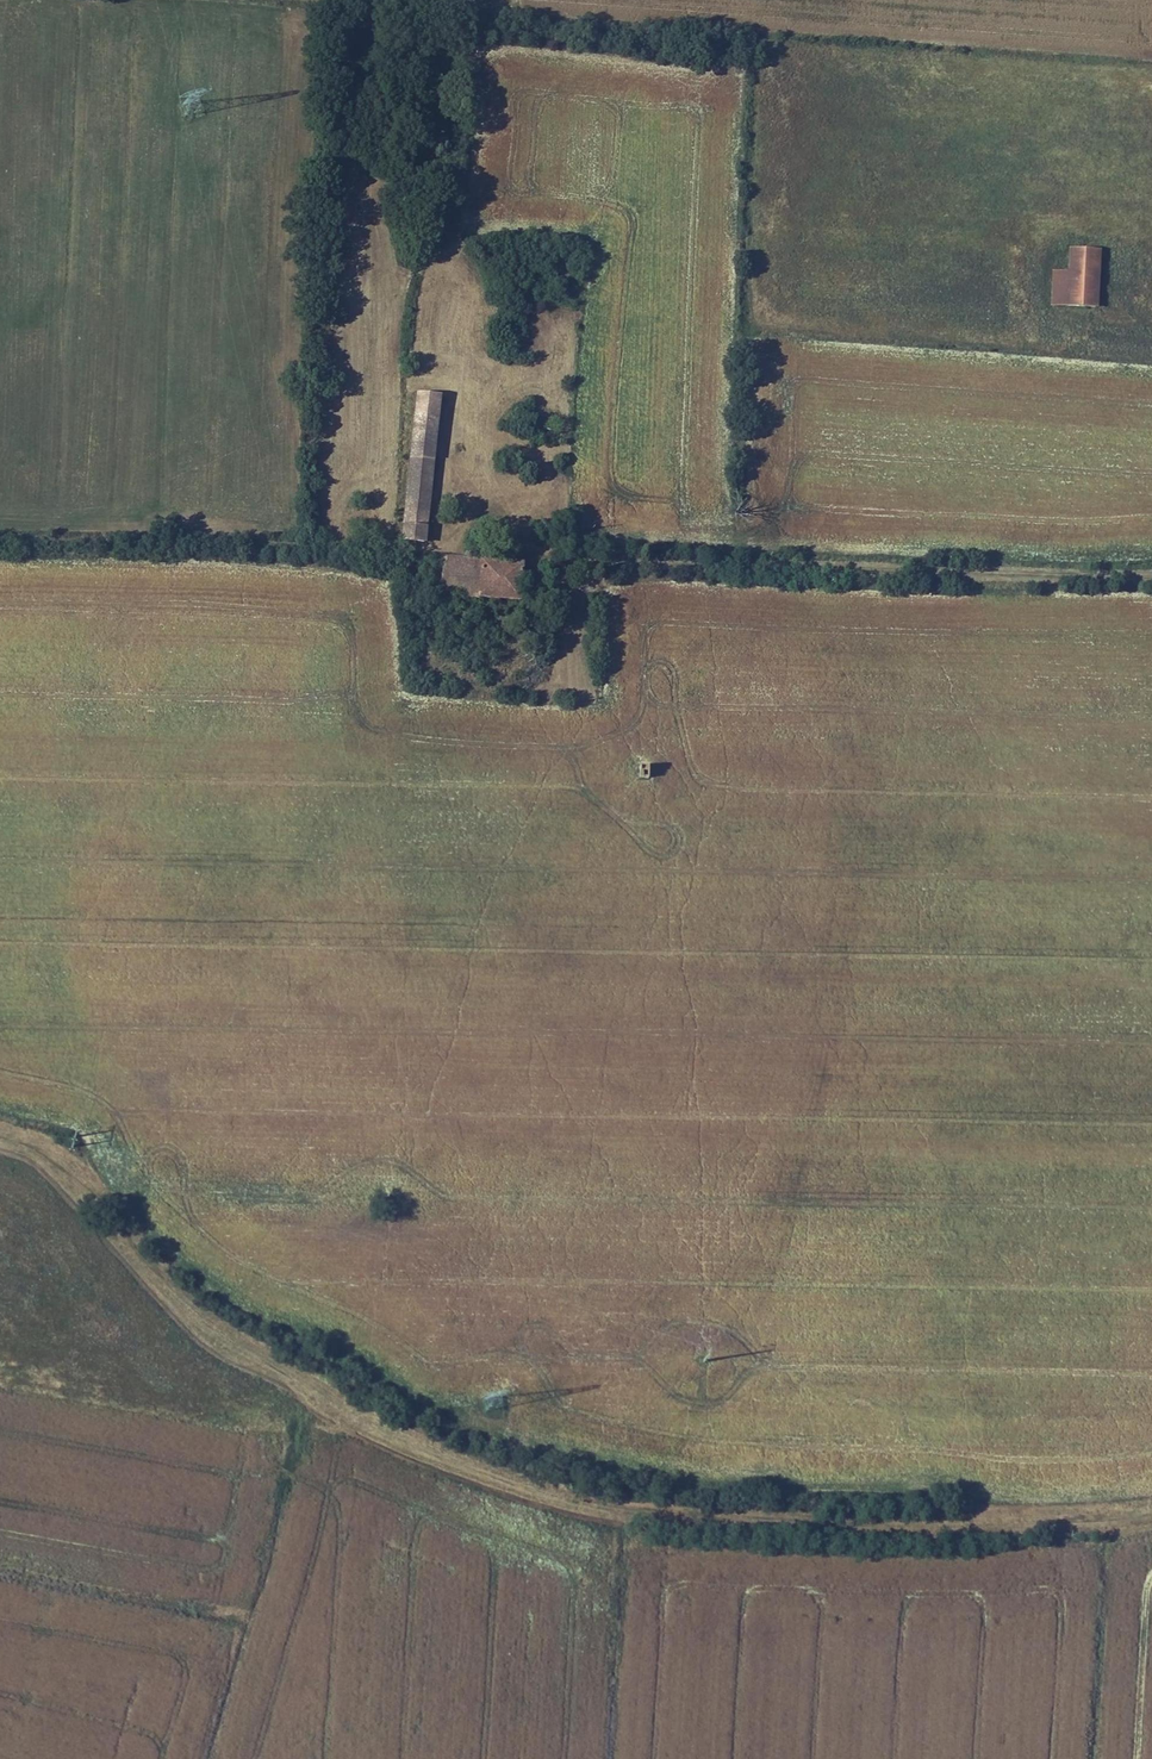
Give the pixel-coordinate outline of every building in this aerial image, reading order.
[(1067,251),(1066,274),(1066,287),(1050,287),(1049,306),(1076,307),(1076,303),(1089,303),(1090,275),(1095,275),(1095,252),(1067,251)] [(1066,274),(1051,273),(1050,287),(1066,287),(1066,274)] [(1095,275),(1090,275),(1089,303),(1076,303),(1076,307),(1093,308),(1095,275)] [(411,396),(405,460),(431,464),(437,399),(411,396)] [(534,414),(532,428),(557,431),(559,421),(549,420),(550,416),(534,414)] [(425,544),(431,464),(405,460),(397,543),(425,544)] [(426,566),(425,600),(520,603),(522,573),(523,570),(426,566)] [(777,780),(787,782),(790,773),(779,769),(777,780)]
